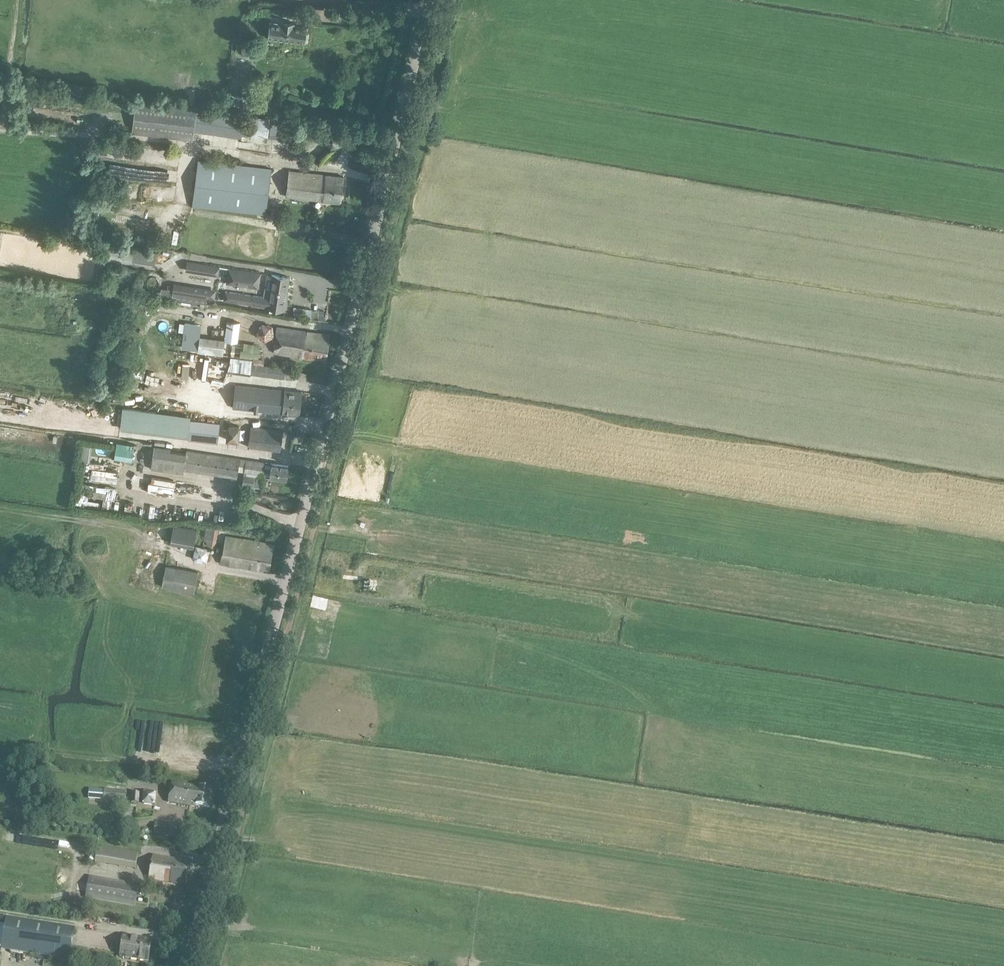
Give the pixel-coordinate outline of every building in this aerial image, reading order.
[(270,21),(268,39),(305,43),(307,25),(296,24),(296,23),(281,21),(281,22),(270,21)] [(134,103),(131,135),(192,141),(193,128),(236,135),(237,131),(247,133),(250,115),(195,108),(195,109),(134,103)] [(271,127),(270,137),(288,139),(289,129),(271,127)] [(290,138),(320,140),(320,130),(290,129),(290,138)] [(198,161),(193,205),(266,213),(271,168),(198,161)] [(289,170),(286,196),(341,202),(344,176),(289,170)] [(158,235),(148,233),(147,242),(157,244),(158,235)] [(123,258),(154,263),(155,252),(134,249),(133,252),(124,250),(123,258)] [(185,271),(218,276),(220,266),(187,261),(185,271)] [(226,283),(259,288),(261,273),(228,268),(226,283)] [(286,295),(289,277),(271,274),(268,298),(229,292),(227,300),(266,306),(266,307),(284,310),(284,309),(286,309),(288,295),(286,295)] [(215,299),(216,289),(174,283),(174,285),(167,284),(165,298),(172,299),(206,304),(206,298),(215,299)] [(237,341),(239,322),(226,320),(222,354),(257,359),(259,348),(256,344),(237,341)] [(182,348),(194,350),(198,323),(185,321),(182,348)] [(329,335),(306,332),(277,326),(273,352),(295,355),(295,356),(325,361),(329,335)] [(198,353),(221,356),(223,339),(200,336),(198,353)] [(286,368),(251,363),(250,373),(298,379),(299,371),(286,368)] [(301,391),(235,384),(233,408),(299,415),(301,391)] [(188,437),(190,417),(123,408),(120,428),(188,437)] [(220,423),(190,419),(188,439),(217,442),(220,423)] [(226,439),(238,440),(239,426),(228,425),(226,439)] [(251,425),(248,446),(280,451),(283,430),(251,425)] [(237,477),(238,471),(244,471),(243,474),(264,477),(264,476),(267,462),(186,450),(186,453),(170,451),(171,447),(154,445),(151,468),(183,473),(184,469),(237,477)] [(286,480),(288,465),(267,462),(264,476),(286,480)] [(243,476),(242,486),(252,487),(254,477),(243,476)] [(273,545),(248,539),(225,535),(219,562),(248,567),(256,568),(268,571),(273,545)] [(166,565),(162,586),(194,592),(198,571),(166,565)] [(190,804),(209,807),(212,789),(172,782),(168,802),(190,806),(190,804)] [(103,800),(124,801),(125,791),(104,789),(103,800)] [(130,803),(140,804),(140,793),(131,792),(130,803)] [(154,836),(176,837),(177,824),(176,824),(155,823),(154,836)] [(189,861),(153,855),(149,878),(185,884),(189,861)] [(85,897),(94,899),(135,905),(138,884),(89,876),(85,897)] [(5,925),(1,948),(69,959),(71,947),(74,927),(6,917),(5,924),(5,925)] [(123,936),(120,956),(148,960),(151,940),(123,936)]
